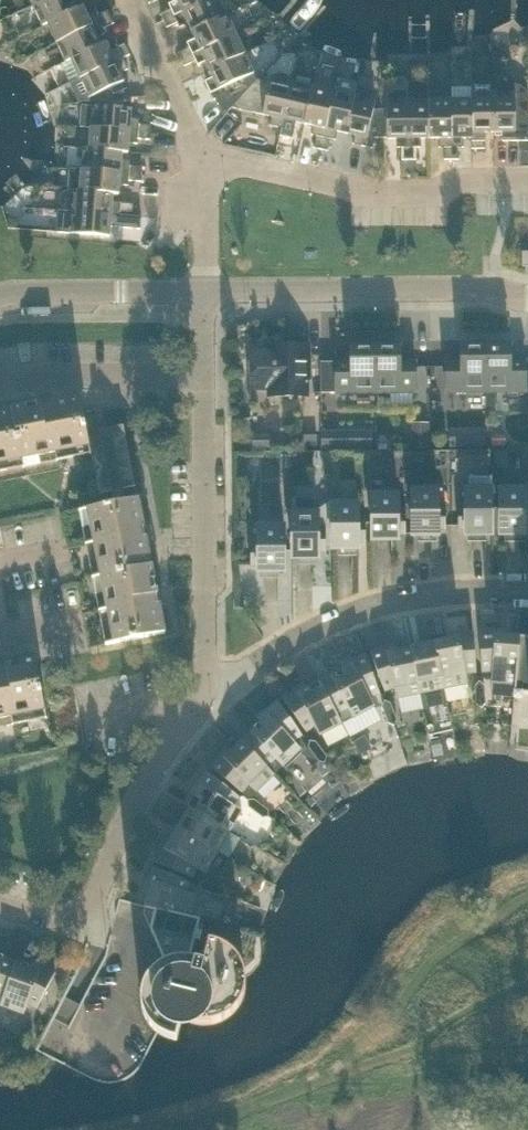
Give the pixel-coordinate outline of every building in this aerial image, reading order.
[(35,6),(44,25),(49,23),(49,22),(79,9),(78,8),(75,1),(76,0),(47,0),(35,6)] [(210,0),(179,0),(179,1),(171,4),(173,9),(161,14),(164,21),(210,0)] [(228,15),(221,0),(210,0),(164,21),(167,27),(179,22),(181,27),(189,23),(193,31),(228,15)] [(96,10),(88,14),(84,6),(78,8),(79,9),(49,22),(49,23),(58,42),(113,16),(109,10),(98,15),(96,10)] [(182,59),(237,34),(228,15),(193,31),(197,39),(188,43),(190,48),(179,53),(182,59)] [(104,28),(116,23),(113,16),(58,42),(67,62),(73,59),(72,58),(101,44),(101,43),(98,36),(106,32),(104,28)] [(211,70),(245,54),(237,34),(182,59),(185,66),(196,61),(199,65),(207,61),(211,70)] [(125,44),(110,50),(106,41),(101,43),(101,44),(72,58),(73,59),(81,78),(124,58),(131,55),(125,44)] [(228,112),(234,106),(257,80),(245,54),(211,70),(214,78),(206,81),(214,100),(216,99),(218,103),(228,112)] [(121,73),(129,69),(124,58),(81,78),(90,98),(113,87),(116,94),(128,88),(121,73)] [(291,77),(287,75),(282,74),(277,74),(273,76),(273,77),(272,77),(271,83),(258,80),(257,80),(234,106),(233,107),(273,116),(271,125),(283,128),(294,81),(291,77)] [(305,124),(314,86),(294,81),(283,128),(281,135),(293,138),(297,122),(305,124)] [(321,149),(335,91),(314,86),(305,124),(314,126),(312,134),(317,136),(314,148),(321,149)] [(347,133),(356,95),(335,91),(321,149),(329,151),(331,139),(336,140),(338,131),(347,133)] [(485,132),(494,132),(495,93),(473,93),(473,99),(473,138),(472,138),(472,148),(485,148),(485,132)] [(517,93),(495,93),(494,132),(503,132),(503,141),(523,141),(524,127),(517,127),(517,125),(527,125),(527,98),(517,99),(517,93)] [(375,109),(377,100),(356,95),(347,133),(356,135),(354,144),(373,148),(376,137),(382,137),(382,109),(375,109)] [(410,99),(406,96),(401,95),(397,95),(392,96),(389,99),(389,100),(388,100),(388,109),(382,109),(382,137),(388,137),(388,138),(397,138),(397,147),(402,147),(402,160),(410,160),(410,100),(410,99)] [(422,138),(431,138),(431,99),(410,100),(410,160),(417,160),(417,147),(422,147),(422,138)] [(445,159),(452,159),(452,99),(431,99),(431,138),(440,138),(440,147),(445,147),(445,159)] [(472,138),(473,138),(473,99),(452,99),(452,159),(459,159),(459,147),(464,147),(464,138),(472,138)] [(131,118),(132,109),(94,106),(92,128),(152,132),(152,125),(140,124),(140,119),(131,118)] [(151,140),(152,132),(92,128),(91,148),(91,149),(123,151),(123,152),(129,152),(129,143),(138,144),(139,139),(151,140)] [(91,149),(91,148),(85,148),(83,170),(142,174),(143,167),(131,166),(131,161),(122,160),(123,152),(123,151),(91,149)] [(142,182),(142,174),(83,170),(82,190),(81,191),(114,193),(114,194),(119,194),(120,185),(129,185),(130,180),(142,182)] [(81,191),(82,190),(69,189),(69,191),(65,192),(62,195),(61,203),(64,207),(67,208),(67,211),(74,211),(133,216),(134,209),(121,208),(122,203),(113,202),(114,194),(114,193),(81,191)] [(133,223),(133,216),(74,211),(72,233),(110,236),(111,227),(120,227),(120,222),(133,223)] [(452,390),(490,390),(490,343),(466,343),(466,357),(451,357),(452,390)] [(490,390),(527,390),(527,358),(514,358),(514,343),(490,343),(490,390)] [(306,380),(309,379),(308,344),(277,345),(277,351),(251,352),(251,387),(271,387),(271,396),(307,396),(306,380)] [(348,391),(388,390),(387,344),(363,344),(364,357),(349,357),(348,382),(348,391)] [(387,344),(388,390),(427,390),(427,389),(427,357),(411,357),(411,344),(387,344)] [(40,402),(12,408),(25,467),(23,458),(55,452),(57,460),(58,460),(57,451),(89,445),(90,454),(92,453),(89,438),(80,394),(52,400),(51,393),(39,396),(40,402)] [(22,458),(24,467),(25,467),(12,408),(0,410),(0,463),(22,458)] [(429,424),(415,424),(415,448),(429,448),(429,424)] [(123,488),(136,486),(124,425),(111,427),(123,488)] [(372,431),(356,431),(356,448),(372,447),(372,431)] [(486,431),(468,431),(468,447),(486,446),(486,431)] [(303,434),(302,434),(302,446),(319,446),(319,434),(303,434)] [(102,435),(89,438),(92,453),(99,493),(112,490),(102,435)] [(507,435),(493,435),(493,445),(507,445),(507,435)] [(242,443),(242,463),(266,463),(266,443),(242,443)] [(466,485),(466,502),(459,502),(459,529),(467,529),(467,534),(493,534),(493,485),(466,485)] [(501,534),(527,534),(527,529),(527,502),(527,485),(501,485),(501,534)] [(439,486),(413,486),(413,534),(440,534),(439,529),(447,529),(447,502),(439,502),(439,486)] [(399,490),(373,490),(373,539),(400,539),(400,534),(407,534),(407,507),(400,507),(399,490)] [(93,577),(152,565),(147,538),(154,536),(151,524),(145,526),(139,497),(80,510),(80,511),(89,509),(95,542),(86,543),(87,545),(95,543),(102,574),(93,576),(93,577)] [(296,508),(293,509),(293,557),(320,557),(320,552),(327,552),(327,508),(316,508),(316,498),(296,497),(296,508)] [(359,499),(333,499),(333,548),(360,548),(360,543),(367,543),(367,516),(360,516),(359,499)] [(285,522),(259,522),(259,539),(252,539),(252,566),(259,565),(259,571),(286,570),(285,522)] [(152,565),(93,577),(93,578),(102,576),(108,608),(99,610),(100,611),(108,610),(115,641),(106,643),(107,645),(166,632),(162,610),(161,605),(167,604),(164,591),(158,593),(152,565)] [(506,637),(502,637),(502,629),(480,630),(483,672),(493,672),(492,682),(516,684),(515,698),(520,637),(506,636),(506,637)] [(467,673),(477,673),(474,631),(448,633),(449,640),(435,642),(445,688),(469,683),(467,673)] [(520,645),(521,637),(520,637),(515,698),(523,698),(523,694),(527,694),(527,646),(520,645)] [(422,693),(445,688),(435,642),(412,647),(422,693)] [(399,650),(396,643),(372,652),(386,692),(395,688),(397,698),(422,693),(412,647),(399,650)] [(371,697),(381,693),(367,654),(342,663),(344,670),(320,682),(342,724),(343,723),(338,714),(349,709),(353,718),(376,706),(371,697)] [(11,716),(13,724),(14,724),(13,716),(45,709),(46,718),(48,718),(36,658),(8,664),(6,658),(0,659),(0,718),(11,716)] [(477,695),(486,694),(485,685),(480,681),(476,686),(477,695)] [(321,735),(342,724),(320,682),(309,688),(304,683),(283,698),(307,732),(316,726),(321,735)] [(486,694),(477,695),(478,704),(482,708),(486,703),(486,694)] [(295,741),(303,735),(279,701),(257,717),(261,722),(242,741),(275,775),(276,774),(268,766),(277,759),(284,766),(302,749),(295,741)] [(386,715),(395,712),(392,703),(386,701),(383,706),(386,715)] [(395,712),(386,715),(389,723),(395,725),(398,720),(395,712)] [(257,792),(275,775),(242,741),(232,750),(227,746),(211,767),(243,793),(250,784),(257,792)] [(315,754),(322,749),(317,742),(310,741),(310,747),(315,754)] [(322,749),(315,754),(320,761),(326,762),(327,756),(322,749)] [(234,805),(240,797),(207,771),(191,792),(197,796),(190,808),(231,831),(243,810),(234,805)] [(256,812),(262,805),(255,799),(249,800),(250,806),(256,812)] [(262,805),(256,812),(263,817),(269,816),(269,810),(262,805)] [(219,852),(231,831),(190,808),(178,828),(219,852)] [(206,873),(219,852),(178,828),(171,840),(165,836),(163,841),(155,862),(193,877),(197,868),(206,873)] [(192,917),(198,894),(187,892),(191,882),(153,866),(143,891),(149,893),(146,907),(192,917)] [(211,892),(215,884),(206,881),(201,883),(203,889),(211,892)] [(215,884),(211,892),(219,896),(225,893),(223,887),(215,884)] [(201,920),(192,917),(146,907),(144,913),(166,962),(162,964),(157,968),(151,973),(147,979),(144,985),(142,992),(142,999),(142,1007),(144,1014),(147,1020),(151,1026),(158,1033),(162,1035),(174,1040),(177,1040),(186,1008),(194,1010),(191,1022),(198,1024),(205,1025),(213,1024),(220,1022),(226,1019),(232,1015),(237,1010),(241,1004),(244,997),(246,990),(247,983),(246,977),(244,969),(241,963),(237,957),(232,952),(226,947),(220,944),(215,943),(201,940),(202,932),(198,931),(201,920)] [(4,957),(0,969),(0,994),(4,995),(1,1005),(25,1014),(28,1004),(37,1009),(56,972),(37,962),(34,967),(4,957)]
